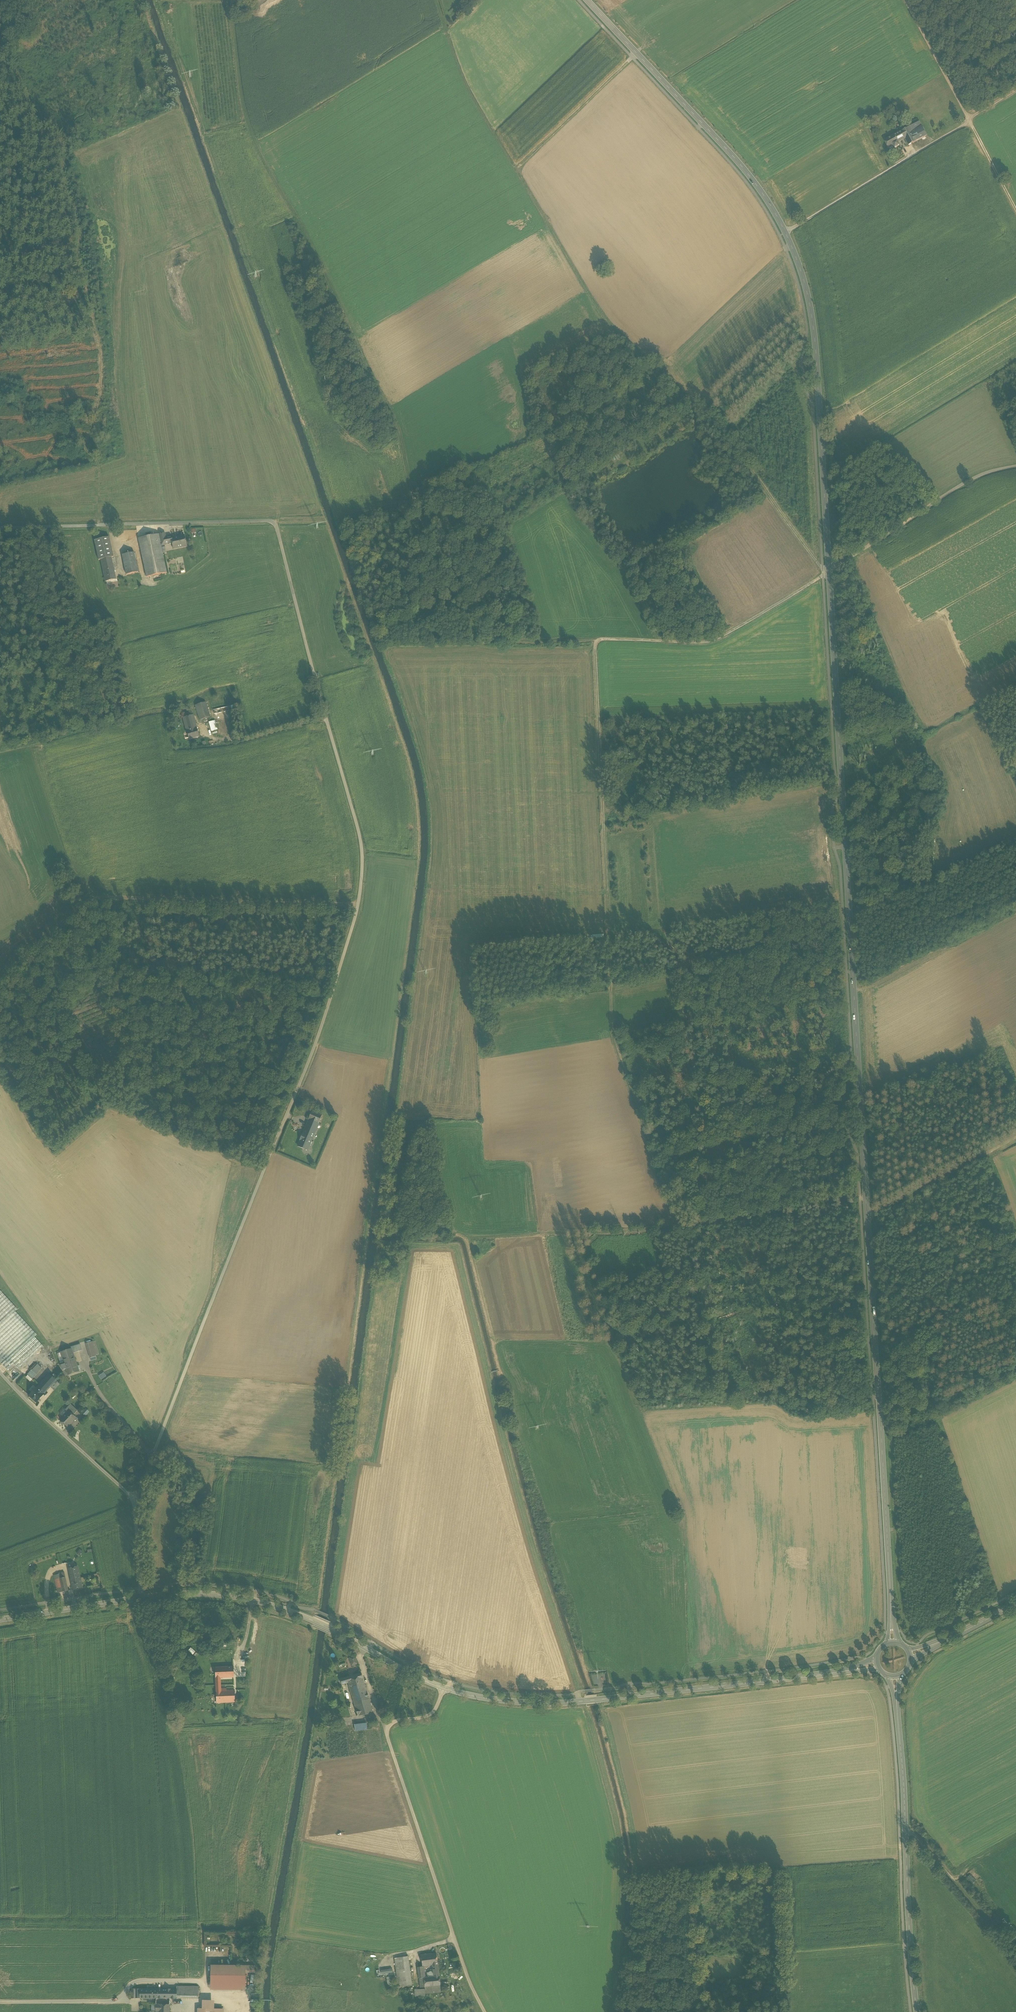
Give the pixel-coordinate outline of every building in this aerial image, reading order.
[(906,147),(929,136),(921,123),(885,140),(892,152),(905,145),(906,147)] [(139,539),(147,578),(167,574),(163,555),(162,549),(161,546),(160,541),(159,534),(139,539)] [(160,541),(161,546),(172,544),(173,547),(177,546),(177,548),(187,547),(184,536),(176,538),(175,537),(171,537),(171,536),(166,537),(167,540),(160,541)] [(100,560),(104,577),(115,575),(111,558),(113,557),(109,538),(96,540),(94,541),(99,560),(100,560)] [(134,553),(122,555),(126,575),(138,572),(134,553)] [(205,703),(195,706),(200,720),(210,717),(205,703)] [(232,712),(236,711),(234,705),(213,710),(214,714),(232,710),(232,712)] [(189,730),(196,728),(194,720),(191,712),(182,714),(183,718),(186,728),(188,727),(189,730)] [(211,731),(217,730),(215,723),(214,724),(213,721),(209,723),(211,731)] [(185,728),(189,740),(199,737),(196,728),(189,730),(188,727),(186,728),(185,728)] [(308,1120),(309,1120),(318,1124),(322,1115),(312,1111),(308,1120)] [(307,1150),(318,1124),(309,1120),(298,1146),(307,1150)] [(7,1370),(14,1364),(18,1369),(43,1346),(34,1337),(36,1335),(15,1311),(17,1309),(0,1291),(0,1362),(7,1370)] [(94,1341),(86,1343),(90,1357),(98,1355),(94,1341)] [(71,1349),(73,1353),(81,1350),(79,1344),(71,1347),(71,1349)] [(71,1349),(61,1353),(66,1369),(68,1375),(79,1371),(73,1353),(71,1349)] [(66,1369),(61,1353),(57,1354),(62,1370),(66,1369)] [(44,1358),(51,1368),(54,1365),(48,1356),(44,1358)] [(26,1378),(30,1382),(42,1369),(38,1364),(26,1378)] [(49,1375),(37,1388),(44,1394),(56,1380),(49,1375)] [(44,1394),(37,1388),(30,1396),(37,1402),(44,1394)] [(77,1411),(72,1405),(69,1409),(75,1414),(77,1411)] [(73,1416),(75,1414),(69,1409),(68,1407),(65,1410),(68,1412),(73,1416)] [(82,1412),(86,1416),(90,1411),(86,1408),(82,1412)] [(73,1416),(68,1412),(63,1417),(60,1420),(61,1421),(61,1423),(63,1425),(65,1424),(68,1427),(76,1418),(73,1416)] [(68,1569),(70,1576),(79,1574),(78,1567),(68,1569)] [(60,1578),(58,1572),(53,1573),(57,1589),(62,1588),(60,1578)] [(68,1591),(65,1577),(60,1578),(62,1588),(62,1592),(68,1591)] [(82,1588),(80,1580),(71,1582),(73,1590),(82,1588)] [(215,1678),(220,1678),(234,1677),(233,1667),(215,1667),(215,1678)] [(349,1686),(363,1682),(361,1673),(340,1679),(341,1684),(348,1682),(349,1686)] [(220,1678),(215,1678),(217,1703),(227,1703),(226,1690),(221,1691),(220,1678)] [(373,1713),(363,1682),(349,1686),(359,1715),(373,1713)] [(227,1703),(235,1702),(234,1690),(226,1690),(227,1703)] [(367,1729),(367,1723),(354,1724),(355,1731),(367,1729)] [(445,1992),(439,1951),(419,1954),(425,1994),(445,1992)] [(416,1984),(411,1955),(395,1957),(400,1987),(416,1984)] [(211,1966),(210,1990),(245,1990),(246,1966),(211,1966)] [(177,1989),(176,1998),(198,1999),(198,1987),(176,1986),(176,1989),(177,1989)] [(140,1998),(140,1989),(132,1989),(132,1998),(140,1998)] [(140,1989),(140,1998),(140,1999),(162,1999),(162,1989),(140,1989)] [(177,1989),(176,1989),(162,1989),(162,1999),(170,1999),(170,1998),(176,1998),(177,1989)]
